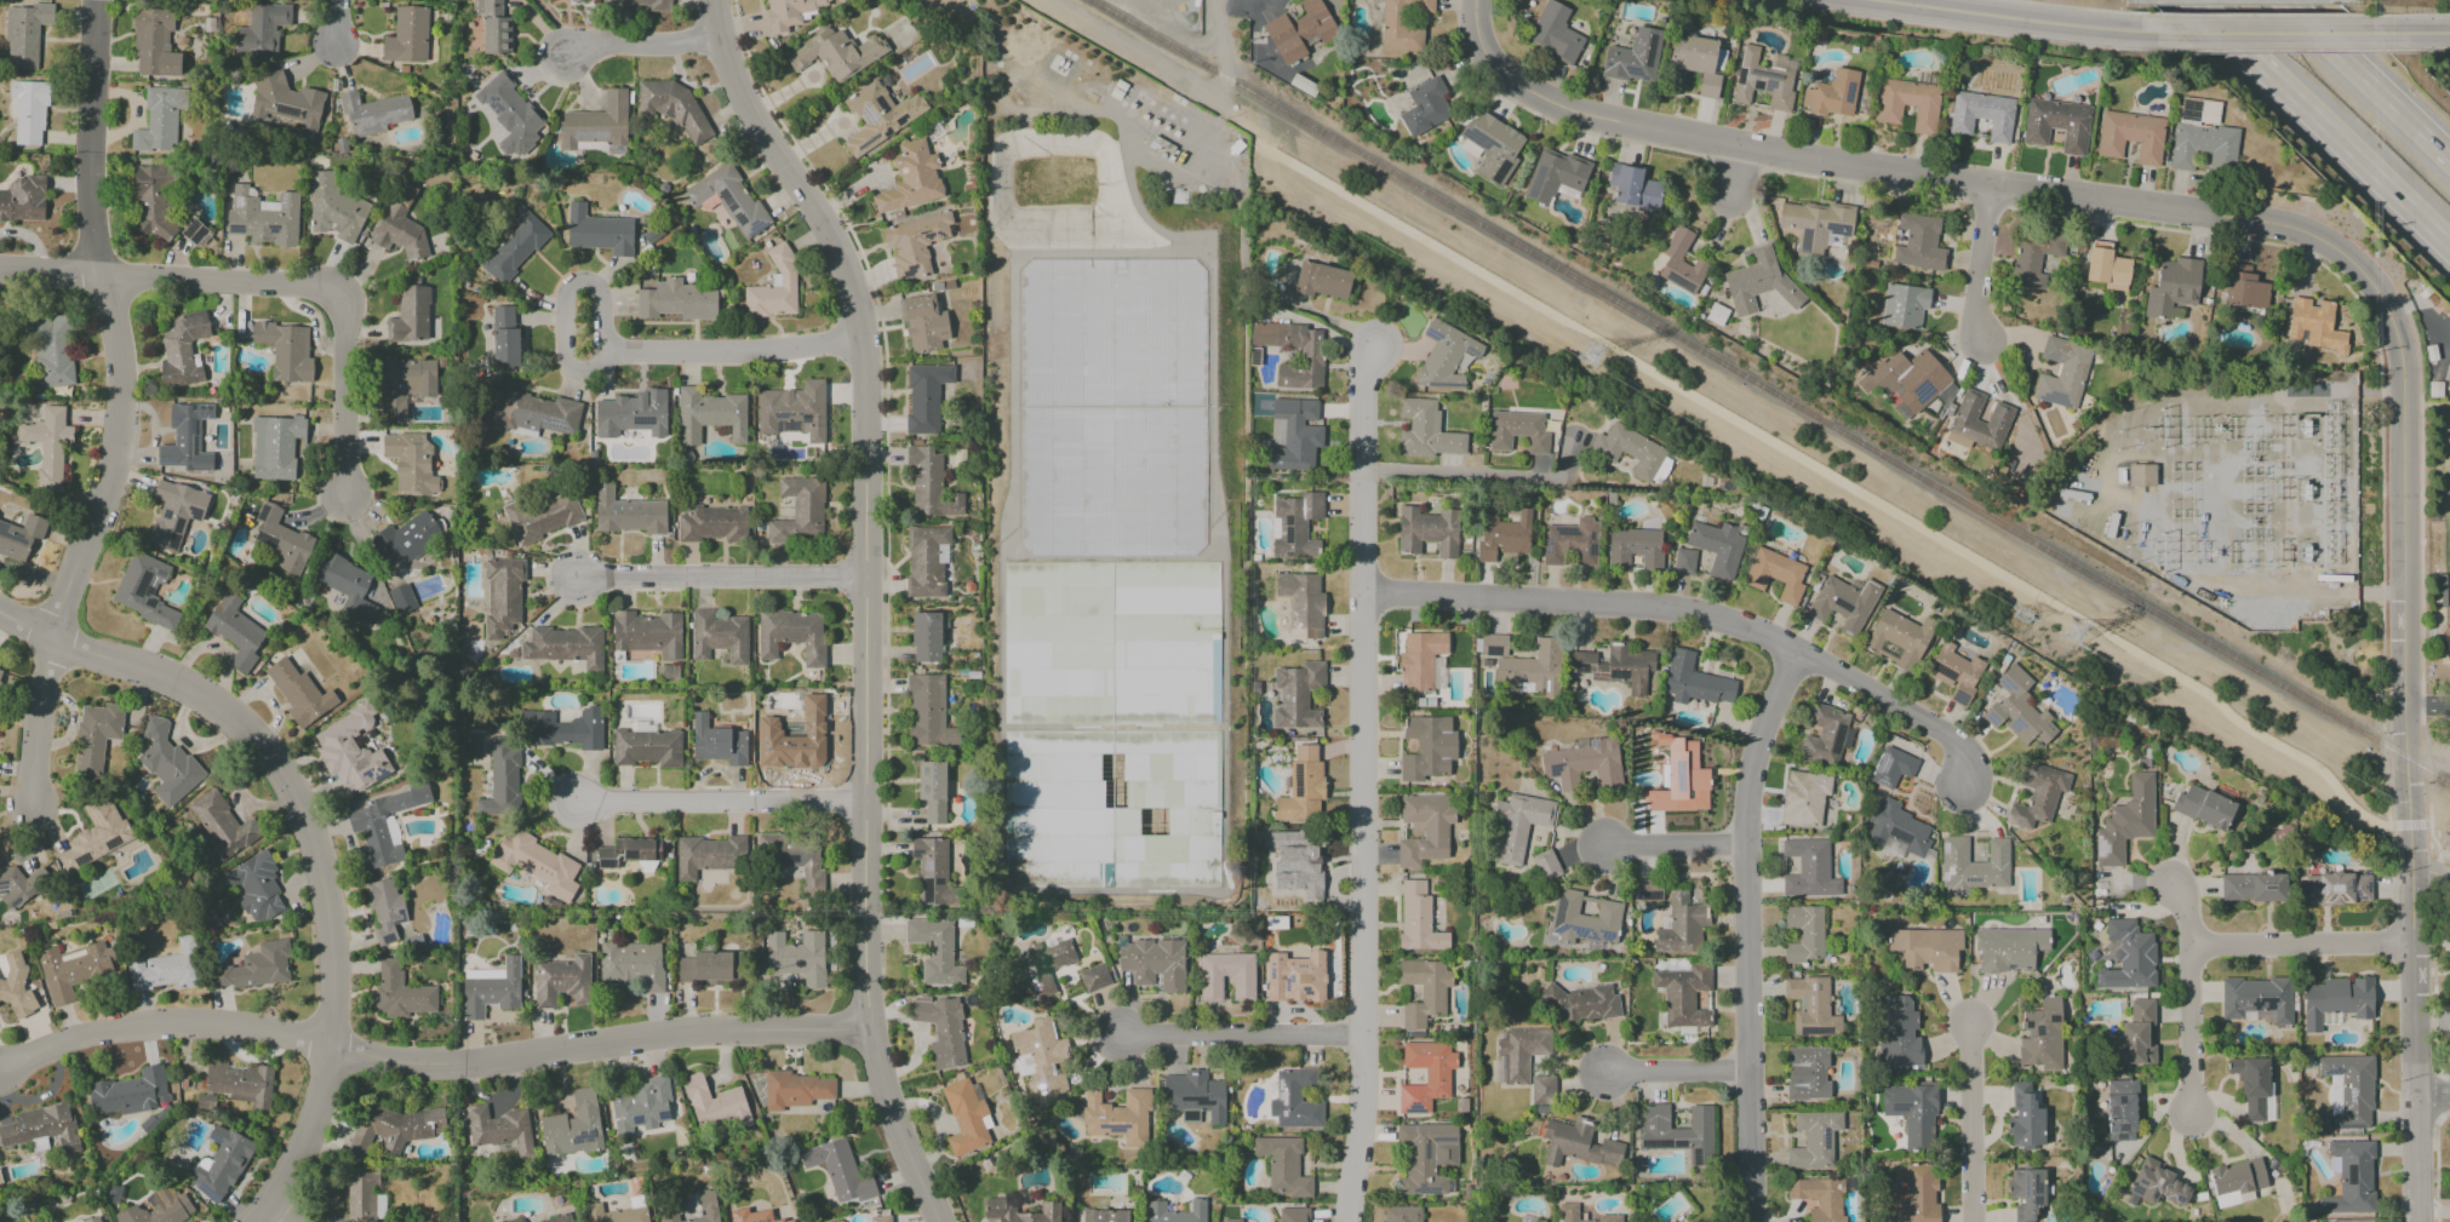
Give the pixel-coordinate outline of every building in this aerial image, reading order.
[(502,0),(472,0),(472,14),(483,14),(482,54),(509,54),(510,17),(502,17),(502,0)] [(602,5),(649,6),(649,11),(670,12),(671,0),(602,0),(602,5)] [(788,33),(787,22),(819,20),(818,6),(830,5),(829,0),(766,0),(767,10),(764,11),(766,35),(788,33)] [(1261,25),(1284,66),(1309,53),(1304,45),(1318,37),(1321,43),(1338,34),(1320,0),(1304,0),(1298,3),(1304,14),(1289,22),(1284,13),(1261,25)] [(1423,52),(1424,26),(1407,26),(1407,12),(1434,13),(1434,0),(1382,0),(1380,50),(1423,52)] [(1551,0),(1545,0),(1525,42),(1572,64),(1584,37),(1562,27),(1570,9),(1551,0)] [(236,28),(235,57),(277,58),(277,26),(290,26),(291,5),(248,4),(247,28),(236,28)] [(6,5),(4,43),(8,43),(7,69),(36,70),(38,25),(53,26),(54,6),(6,5)] [(426,62),(427,7),(395,6),(394,37),(382,37),(381,61),(426,62)] [(133,75),(180,76),(181,53),(171,53),(172,9),(135,8),(133,75)] [(1606,46),(1601,76),(1653,84),(1661,30),(1634,26),(1630,50),(1606,46)] [(783,54),(794,72),(818,57),(834,84),(888,53),(876,33),(853,47),(841,27),(831,33),(828,28),(783,54)] [(1697,97),(1717,100),(1722,74),(1721,73),(1724,51),(1716,49),(1717,41),(1674,34),(1668,68),(1701,73),(1697,97)] [(1732,102),(1749,105),(1752,90),(1769,93),(1766,109),(1788,113),(1797,58),(1771,53),(1768,67),(1756,65),(1759,46),(1742,43),(1732,102)] [(1859,72),(1833,67),(1830,88),(1804,83),(1800,109),(1852,117),(1859,72)] [(324,92),(304,88),(291,91),(287,91),(281,69),(251,77),(254,91),(249,116),(265,119),(275,117),(301,122),(299,129),(316,133),(324,92)] [(471,96),(481,106),(483,104),(509,133),(496,145),(510,161),(548,128),(512,87),(514,85),(501,70),(471,96)] [(1405,92),(1413,107),(1397,115),(1410,138),(1452,115),(1441,95),(1446,92),(1437,75),(1405,92)] [(1940,85),(1880,78),(1875,122),(1899,125),(1902,105),(1915,106),(1912,133),(1934,135),(1940,85)] [(928,110),(916,92),(894,106),(876,79),(843,100),(862,128),(841,142),(853,159),(928,110)] [(44,145),(45,83),(8,82),(7,117),(15,117),(15,145),(44,145)] [(638,82),(637,115),(651,115),(654,114),(667,114),(674,129),(684,129),(692,147),(712,138),(687,82),(638,82)] [(179,150),(179,87),(146,87),(146,130),(131,130),(131,150),(179,150)] [(414,119),(408,93),(359,104),(356,90),(338,94),(343,115),(348,114),(353,138),(387,130),(385,125),(414,119)] [(2016,97),(1952,90),(1947,135),(1971,138),(1973,120),(1989,121),(1986,144),(2011,146),(2016,97)] [(2222,103),(2183,96),(2179,122),(2217,128),(2222,103)] [(2091,106),(2027,98),(2021,144),(2046,147),(2049,128),(2063,130),(2061,154),(2085,157),(2091,106)] [(1499,188),(1527,138),(1476,109),(1460,137),(1485,151),(1473,173),(1499,188)] [(2160,167),(2165,118),(2101,112),(2096,156),(2121,159),(2123,141),(2138,142),(2135,165),(2160,167)] [(2169,169),(2193,171),(2195,151),(2211,152),(2209,165),(2234,167),(2238,130),(2175,123),(2169,169)] [(944,197),(933,154),(928,155),(923,138),(898,144),(900,154),(892,156),(899,186),(870,194),(875,214),(944,197)] [(1522,197),(1549,207),(1557,184),(1581,192),(1591,163),(1565,153),(1564,156),(1541,147),(1522,197)] [(681,191),(692,210),(715,195),(744,241),(769,225),(729,161),(681,191)] [(1607,186),(1614,186),(1612,203),(1659,209),(1662,182),(1641,180),(1643,168),(1610,164),(1607,186)] [(133,166),(134,237),(170,236),(169,191),(176,191),(175,165),(133,166)] [(371,204),(336,189),(335,171),(310,171),(311,195),(310,197),(310,233),(326,232),(354,244),(371,204)] [(8,177),(8,191),(0,191),(0,220),(44,221),(45,177),(8,177)] [(297,246),(298,192),(279,192),(279,202),(259,202),(259,197),(247,197),(247,184),(229,184),(229,235),(249,235),(249,246),(297,246)] [(1854,208),(1780,200),(1777,228),(1798,230),(1795,257),(1822,260),(1825,235),(1851,238),(1854,208)] [(406,262),(428,257),(422,227),(403,218),(407,209),(389,201),(370,241),(372,248),(378,251),(386,249),(390,243),(403,249),(406,262)] [(551,235),(518,201),(507,212),(520,224),(479,264),(500,285),(551,235)] [(567,247),(610,248),(610,256),(632,257),(633,219),(584,217),(585,202),(568,201),(567,247)] [(881,227),(886,249),(890,249),(897,281),(932,274),(925,244),(950,238),(948,225),(952,224),(950,212),(881,227)] [(1944,270),(1946,249),(1935,248),(1939,217),(1898,212),(1896,229),(1906,230),(1904,247),(1894,246),(1892,264),(1944,270)] [(196,246),(208,230),(191,217),(178,233),(196,246)] [(1657,278),(1694,295),(1708,264),(1696,259),(1692,267),(1680,262),(1694,233),(1675,225),(1662,254),(1667,257),(1657,278)] [(2043,290),(2046,275),(2037,274),(2040,254),(2062,257),(2065,237),(2018,230),(2010,285),(2043,290)] [(2131,259),(2110,257),(2111,243),(2089,241),(2085,281),(2104,283),(2103,289),(2127,292),(2131,259)] [(1722,273),(1734,318),(1756,312),(1752,295),(1773,290),(1793,311),(1807,298),(1775,265),(1769,243),(1746,249),(1751,253),(1754,265),(1722,273)] [(743,287),(744,316),(794,315),(793,245),(771,245),(772,274),(770,274),(770,287),(743,287)] [(2196,306),(2200,260),(2174,257),(2174,262),(2158,260),(2155,287),(2147,286),(2144,317),(2168,320),(2170,303),(2196,306)] [(1019,556),(1203,555),(1202,289),(1183,289),(1183,283),(1182,283),(1181,260),(1017,260),(1019,556)] [(1312,297),(1313,293),(1346,300),(1352,271),(1300,260),(1293,293),(1312,297)] [(2224,304),(2266,309),(2269,284),(2251,281),(2253,266),(2229,263),(2224,304)] [(636,289),(654,289),(654,277),(637,277),(636,289)] [(636,290),(636,317),(681,317),(681,319),(716,319),(716,285),(681,285),(681,279),(655,279),(655,290),(636,290)] [(1881,325),(1919,330),(1922,309),(1928,310),(1930,289),(1886,284),(1881,325)] [(399,318),(385,318),(386,341),(428,341),(428,286),(398,286),(399,318)] [(910,354),(942,350),(940,341),(949,339),(946,311),(936,312),(934,294),(899,299),(902,322),(906,322),(910,354)] [(2287,339),(2302,341),(2302,345),(2334,349),(2333,356),(2345,358),(2348,333),(2331,331),(2334,303),(2314,300),(2292,297),(2287,339)] [(491,307),(494,369),(520,368),(518,327),(514,327),(513,306),(491,307)] [(205,382),(202,366),(193,367),(189,341),(210,338),(206,311),(170,316),(173,332),(161,334),(165,360),(158,361),(163,388),(205,382)] [(35,388),(71,386),(67,316),(30,318),(35,388)] [(1432,341),(1415,378),(1457,397),(1466,377),(1455,371),(1464,352),(1478,359),(1485,344),(1430,318),(1422,336),(1432,341)] [(1276,387),(1320,389),(1322,330),(1306,329),(1306,324),(1251,323),(1250,347),(1300,348),(1299,364),(1277,364),(1276,387)] [(251,343),(272,343),(272,382),(313,382),(313,358),(308,358),(308,325),(252,324),(251,343)] [(2031,399),(2075,410),(2091,347),(2045,335),(2039,359),(2059,364),(2056,378),(2037,373),(2031,399)] [(2426,346),(2438,345),(2440,360),(2428,362),(2426,346)] [(1855,383),(1864,394),(1874,386),(1891,405),(1898,398),(1913,415),(1952,381),(1923,347),(1906,362),(1895,349),(1855,383)] [(406,420),(406,396),(444,396),(445,360),(395,360),(395,356),(383,355),(383,420),(406,420)] [(907,434),(938,434),(937,384),(953,384),(953,365),(906,366),(907,434)] [(757,391),(758,433),(805,432),(805,445),(825,445),(823,379),(801,379),(802,390),(757,391)] [(2429,383),(2442,383),(2443,398),(2429,397),(2429,383)] [(746,396),(700,396),(700,386),(678,386),(678,446),(700,446),(700,426),(730,426),(730,443),(746,443),(746,396)] [(2014,408),(1993,402),(1986,424),(1975,420),(1984,395),(1963,388),(1945,440),(1970,448),(1972,442),(1999,451),(2014,408)] [(665,389),(635,390),(635,398),(595,399),(596,438),(619,438),(619,430),(649,430),(649,438),(666,438),(665,389)] [(581,402),(553,397),(553,399),(506,390),(502,411),(492,409),(489,422),(575,438),(581,402)] [(1466,456),(1466,433),(1437,432),(1438,399),(1400,398),(1399,419),(1409,419),(1409,431),(1399,431),(1398,454),(1466,456)] [(1317,400),(1272,399),(1272,419),(1284,419),(1284,448),(1268,447),(1267,469),(1314,470),(1314,447),(1325,447),(1325,424),(1317,424),(1317,400)] [(213,404),(169,404),(169,429),(173,429),(173,445),(157,445),(157,466),(178,466),(178,456),(206,456),(206,420),(213,420),(213,404)] [(62,444),(72,444),(73,426),(64,426),(64,407),(43,406),(42,423),(18,423),(17,443),(39,444),(38,489),(61,490),(62,444)] [(1543,414),(1490,411),(1488,451),(1511,451),(1511,436),(1528,437),(1527,454),(1547,455),(1548,432),(1542,432),(1543,414)] [(252,480),(294,480),(294,439),(305,440),(305,418),(253,417),(252,480)] [(1629,475),(1648,485),(1666,449),(1612,422),(1604,436),(1597,432),(1588,450),(1614,463),(1620,452),(1637,460),(1629,475)] [(382,458),(395,458),(395,494),(438,493),(438,475),(431,476),(430,444),(422,444),(422,433),(382,434),(382,458)] [(913,467),(912,515),(963,516),(964,495),(941,494),(942,453),(933,453),(933,446),(906,446),(905,467),(913,467)] [(1651,481),(1659,485),(1672,461),(1664,457),(1651,481)] [(2128,465),(2128,486),(2150,485),(2150,465),(2128,465)] [(822,539),(823,478),(777,478),(777,496),(792,497),(792,521),(767,521),(766,539),(822,539)] [(177,552),(186,518),(202,522),(210,494),(158,479),(152,498),(160,500),(148,544),(177,552)] [(595,528),(645,528),(645,534),(666,535),(666,501),(612,501),(613,484),(596,484),(595,528)] [(584,520),(571,487),(504,513),(517,546),(584,520)] [(1323,492),(1298,492),(1298,498),(1272,498),(1272,556),(1318,556),(1318,540),(1306,540),(1306,520),(1323,520),(1323,492)] [(300,578),(316,540),(276,523),(282,508),(263,500),(255,520),(260,522),(251,543),(284,557),(278,569),(300,578)] [(1436,558),(1457,559),(1458,510),(1438,509),(1438,514),(1418,514),(1418,506),(1399,506),(1398,553),(1419,553),(1419,542),(1436,543),(1436,558)] [(1531,507),(1518,506),(1517,523),(1497,522),(1498,514),(1480,514),(1478,560),(1495,561),(1496,552),(1529,554),(1531,507)] [(745,507),(688,508),(688,514),(677,514),(677,543),(700,542),(700,538),(724,537),(724,543),(746,542),(745,507)] [(392,530),(389,526),(369,538),(387,566),(399,559),(405,570),(432,554),(425,543),(440,534),(425,510),(392,530)] [(25,565),(32,537),(41,540),(48,519),(26,513),(22,527),(0,521),(0,558),(25,565)] [(1544,525),(1542,565),(1562,566),(1562,548),(1576,549),(1576,565),(1596,566),(1599,518),(1576,518),(1576,526),(1544,525)] [(1732,582),(1744,537),(1735,535),(1737,527),(1720,523),(1718,529),(1691,521),(1684,545),(1713,553),(1707,576),(1732,582)] [(947,528),(907,527),(906,597),(946,597),(947,528)] [(1607,567),(1629,567),(1629,554),(1641,555),(1641,570),(1660,571),(1661,530),(1609,529),(1607,567)] [(1742,584),(1763,592),(1768,578),(1783,583),(1777,600),(1796,608),(1804,585),(1799,583),(1806,565),(1756,547),(1742,584)] [(1693,574),(1695,550),(1674,549),(1673,573),(1693,574)] [(171,566),(132,550),(110,604),(175,630),(182,611),(151,599),(157,583),(163,586),(171,566)] [(373,574),(323,551),(310,581),(345,596),(338,613),(369,627),(378,607),(362,600),(373,574)] [(522,560),(486,560),(486,640),(503,640),(503,632),(511,632),(511,624),(522,624),(522,560)] [(1323,639),(1322,593),(1319,593),(1319,574),(1274,574),(1275,596),(1289,596),(1289,639),(1323,639)] [(1806,615),(1823,623),(1829,611),(1844,618),(1838,632),(1856,640),(1881,587),(1864,579),(1859,591),(1825,575),(1806,615)] [(397,615),(417,607),(406,583),(387,590),(397,615)] [(234,612),(242,599),(226,589),(203,627),(237,649),(228,664),(245,675),(257,656),(253,653),(267,632),(234,612)] [(1919,626),(1883,608),(1863,648),(1911,673),(1937,623),(1923,616),(1919,626)] [(613,651),(659,651),(659,660),(682,660),(681,615),(634,615),(634,610),(612,611),(613,651)] [(746,665),(746,618),(714,618),(714,610),(692,610),(692,660),(708,660),(708,649),(728,649),(728,665),(746,665)] [(803,643),(803,669),(823,669),(822,611),(757,612),(758,659),(776,659),(776,643),(803,643)] [(942,613),(912,613),(912,662),(941,662),(942,613)] [(602,672),(602,628),(530,628),(530,641),(519,641),(519,660),(584,660),(584,672),(602,672)] [(1433,691),(1433,655),(1447,655),(1447,633),(1404,633),(1404,652),(1399,652),(1399,692),(1433,691)] [(1506,658),(1507,635),(1480,634),(1480,656),(1495,657),(1495,689),(1559,691),(1560,638),(1535,638),(1534,659),(1506,658)] [(1985,664),(1960,651),(1961,649),(1943,640),(1925,674),(1953,688),(1948,699),(1963,707),(1985,664)] [(1629,682),(1629,696),(1645,697),(1645,671),(1654,672),(1655,651),(1628,651),(1628,641),(1607,641),(1607,661),(1595,661),(1595,652),(1571,651),(1571,673),(1591,674),(1590,681),(1629,682)] [(1663,693),(1672,694),(1671,702),(1686,705),(1687,697),(1732,705),(1737,680),(1691,672),(1695,651),(1671,648),(1663,693)] [(263,670),(289,708),(286,711),(299,731),(339,703),(330,690),(320,696),(303,671),(298,675),(285,656),(263,670)] [(1272,728),(1321,728),(1321,710),(1307,710),(1307,689),(1324,689),(1324,662),(1299,662),(1299,668),(1274,668),(1274,689),(1280,689),(1279,709),(1272,709),(1272,728)] [(2035,682),(2012,662),(1994,683),(2005,693),(1983,718),(1997,730),(2001,725),(2025,746),(2032,738),(2043,747),(2058,730),(2022,697),(2035,682)] [(944,728),(944,675),(906,674),(906,697),(908,697),(908,746),(959,746),(959,728),(944,728)] [(758,767),(824,767),(824,694),(803,694),(803,736),(780,736),(780,717),(758,717),(758,767)] [(392,769),(379,748),(366,756),(354,736),(378,722),(366,701),(312,734),(320,747),(314,751),(330,777),(336,773),(350,796),(392,769)] [(101,778),(104,739),(121,740),(123,705),(105,704),(105,708),(79,706),(74,776),(101,778)] [(1838,765),(1841,747),(1849,749),(1852,731),(1846,730),(1850,711),(1811,705),(1807,724),(1819,726),(1817,737),(1802,735),(1798,758),(1838,765)] [(531,745),(579,745),(579,750),(601,750),(601,706),(579,706),(579,718),(570,718),(570,724),(553,724),(553,711),(519,711),(519,732),(531,732),(531,745)] [(693,760),(727,760),(727,767),(747,767),(746,732),(729,732),(729,728),(707,728),(707,712),(693,712),(693,760)] [(205,775),(181,748),(171,746),(165,740),(169,719),(146,715),(142,737),(155,740),(136,758),(159,783),(151,791),(168,810),(205,775)] [(1450,717),(1402,717),(1403,739),(1416,739),(1416,754),(1399,755),(1399,782),(1423,782),(1423,777),(1449,776),(1449,760),(1456,760),(1456,731),(1450,731),(1450,717)] [(613,764),(657,764),(657,768),(681,768),(681,730),(613,731),(613,764)] [(1218,731),(1004,732),(1005,888),(1219,887),(1218,731)] [(490,799),(475,799),(475,817),(519,816),(518,737),(489,737),(490,799)] [(1540,752),(1542,779),(1557,777),(1559,791),(1577,790),(1576,773),(1594,771),(1596,791),(1621,789),(1616,737),(1582,740),(1583,748),(1540,752)] [(1646,811),(1709,810),(1708,769),(1697,769),(1697,737),(1655,737),(1655,746),(1668,745),(1668,791),(1646,791),(1646,811)] [(1274,820),(1319,820),(1319,800),(1323,800),(1323,761),(1316,761),(1316,745),(1294,745),(1294,761),(1288,761),(1288,797),(1273,797),(1274,820)] [(1869,781),(1891,791),(1899,774),(1910,779),(1919,760),(1885,745),(1869,781)] [(917,800),(925,800),(925,825),(945,825),(945,762),(917,762),(917,800)] [(2049,824),(2057,791),(2066,794),(2071,774),(2026,762),(2020,785),(2031,788),(2026,808),(2009,803),(2004,823),(2031,830),(2033,820),(2049,824)] [(1781,824),(1821,828),(1824,795),(1830,796),(1832,775),(1785,771),(1781,824)] [(2095,867),(2123,866),(2123,838),(2153,838),(2152,772),(2129,772),(2129,804),(2109,805),(2109,819),(2102,819),(2103,830),(2095,830),(2095,867)] [(2224,833),(2236,804),(2188,783),(2183,794),(2177,792),(2170,809),(2224,833)] [(430,804),(426,786),(364,801),(366,808),(346,813),(350,831),(357,830),(367,869),(405,860),(401,843),(390,846),(383,815),(430,804)] [(263,835),(252,817),(239,825),(215,787),(188,804),(214,847),(211,849),(220,863),(263,835)] [(131,841),(108,794),(83,807),(93,827),(65,840),(70,849),(57,855),(65,873),(131,841)] [(1496,863),(1521,867),(1527,824),(1552,828),(1556,801),(1508,794),(1507,802),(1496,801),(1493,820),(1503,821),(1496,863)] [(1923,859),(1930,840),(1925,838),(1930,826),(1897,813),(1901,804),(1880,795),(1870,822),(1872,823),(1864,841),(1883,848),(1887,837),(1906,845),(1904,852),(1923,859)] [(1447,859),(1447,824),(1455,824),(1455,807),(1447,807),(1447,796),(1400,797),(1400,823),(1423,823),(1423,840),(1397,840),(1397,868),(1420,868),(1420,859),(1447,859)] [(579,863),(507,828),(489,864),(499,869),(503,862),(547,883),(543,892),(568,904),(577,884),(571,881),(579,863)] [(1268,833),(1268,848),(1278,848),(1278,861),(1274,862),(1274,890),(1303,889),(1303,904),(1321,904),(1319,832),(1268,833)] [(802,866),(802,897),(823,897),(823,869),(818,869),(818,835),(757,835),(757,866),(802,866)] [(677,881),(695,881),(695,870),(747,869),(746,837),(677,838),(677,881)] [(1967,837),(1941,837),(1941,895),(1968,895),(1968,887),(2008,888),(2008,838),(1987,838),(1987,863),(1967,863),(1967,837)] [(597,868),(616,869),(616,860),(660,861),(661,839),(613,838),(613,848),(597,848),(597,868)] [(916,905),(955,905),(956,888),(947,887),(947,838),(911,838),(911,860),(916,860),(916,905)] [(1841,896),(1841,878),(1829,879),(1828,839),(1781,840),(1781,857),(1798,857),(1798,875),(1781,875),(1781,897),(1841,896)] [(1561,874),(1550,848),(1530,857),(1541,883),(1561,874)] [(216,876),(225,892),(237,886),(243,897),(239,900),(252,926),(284,909),(276,893),(284,889),(264,851),(216,876)] [(3,901),(4,904),(38,900),(36,880),(21,882),(19,868),(0,870),(0,901),(3,901)] [(2286,874),(2220,875),(2220,901),(2286,901),(2286,874)] [(2305,904),(2370,904),(2370,874),(2305,874),(2305,904)] [(366,883),(373,928),(376,948),(398,944),(394,924),(407,922),(402,894),(395,895),(393,878),(366,883)] [(1635,900),(1662,901),(1662,880),(1635,879),(1635,900)] [(1425,880),(1401,880),(1400,950),(1448,950),(1448,933),(1430,932),(1430,895),(1425,895),(1425,880)] [(1687,890),(1668,890),(1669,929),(1654,930),(1654,953),(1701,952),(1701,926),(1704,926),(1704,905),(1687,905),(1687,890)] [(1549,933),(1558,935),(1557,942),(1572,945),(1573,938),(1616,945),(1623,901),(1556,891),(1549,933)] [(1823,907),(1784,907),(1784,928),(1798,928),(1798,943),(1783,943),(1783,962),(1823,962),(1823,907)] [(2095,988),(2154,987),(2154,933),(2136,933),(2136,919),(2105,920),(2105,941),(2116,941),(2116,969),(2095,970),(2095,988)] [(922,985),(964,985),(964,966),(952,966),(952,920),(905,920),(905,943),(927,943),(927,959),(922,959),(922,985)] [(2049,930),(1974,929),(1974,952),(1979,952),(1978,973),(2007,973),(2007,968),(2033,968),(2033,951),(2049,951),(2049,930)] [(1962,930),(1888,930),(1888,951),(1902,951),(1902,967),(1930,967),(1930,973),(1956,973),(1956,950),(1962,950),(1962,930)] [(765,932),(766,974),(803,973),(804,989),(825,989),(823,931),(800,932),(801,945),(784,945),(783,931),(765,932)] [(178,953),(127,959),(131,991),(177,985),(177,989),(199,987),(193,935),(177,937),(178,953)] [(1018,958),(1034,1001),(1056,993),(1048,971),(1076,960),(1068,938),(1055,943),(1053,937),(1041,942),(1040,941),(1024,947),(1027,955),(1018,958)] [(290,981),(286,939),(257,942),(258,953),(241,955),(242,965),(212,968),(213,989),(290,981)] [(52,1008),(74,1001),(70,985),(118,972),(109,940),(59,954),(57,947),(36,952),(52,1008)] [(1183,993),(1184,941),(1125,940),(1125,949),(1118,949),(1117,971),(1133,971),(1132,985),(1153,986),(1153,974),(1160,974),(1160,993),(1183,993)] [(600,981),(636,982),(636,993),(664,993),(664,943),(600,943),(600,981)] [(7,1001),(16,1020),(39,1009),(29,988),(26,989),(21,979),(30,976),(18,950),(0,958),(0,1004),(7,1001)] [(1325,1001),(1324,950),(1306,951),(1306,959),(1285,959),(1285,953),(1266,953),(1266,1001),(1325,1001)] [(738,951),(693,952),(693,958),(677,958),(677,981),(708,981),(708,984),(739,984),(738,951)] [(535,1008),(554,1008),(554,994),(572,993),(572,1004),(590,1004),(589,953),(572,953),(572,962),(534,962),(535,1008)] [(1232,1001),(1254,1001),(1254,954),(1199,954),(1199,1002),(1221,1002),(1221,976),(1232,976),(1232,1001)] [(463,1020),(483,1020),(483,1004),(496,1004),(496,1010),(519,1010),(519,955),(503,955),(503,970),(463,970),(463,1020)] [(436,987),(402,986),(402,969),(397,969),(397,958),(377,958),(376,1013),(384,1013),(384,1018),(408,1019),(408,1012),(436,1013),(436,987)] [(1445,961),(1398,960),(1398,985),(1420,985),(1420,1003),(1402,1002),(1402,1029),(1425,1030),(1425,1016),(1445,1016),(1445,987),(1452,988),(1452,971),(1445,971),(1445,961)] [(1111,984),(1103,962),(1078,972),(1086,993),(1111,984)] [(1664,1027),(1710,1027),(1710,1010),(1694,1010),(1694,991),(1710,991),(1710,963),(1688,963),(1688,971),(1651,971),(1651,988),(1664,988),(1664,1027)] [(1841,1036),(1841,1016),(1829,1016),(1829,977),(1783,977),(1783,999),(1799,999),(1799,1011),(1793,1011),(1793,1036),(1841,1036)] [(2372,1019),(2372,977),(2349,978),(2349,979),(2321,979),(2321,985),(2303,985),(2304,1033),(2321,1033),(2320,1013),(2333,1013),(2353,1013),(2353,1019),(2372,1019)] [(2220,979),(2221,1020),(2272,1020),(2273,1026),(2292,1025),(2291,978),(2220,979)] [(1620,1017),(1618,994),(1611,995),(1610,985),(1541,991),(1542,1007),(1551,1006),(1552,1018),(1566,1017),(1567,1022),(1620,1017)] [(1878,1069),(1921,1068),(1921,1037),(1916,1038),(1915,1010),(1911,1010),(1910,995),(1876,996),(1878,1069)] [(2061,1070),(2060,995),(2039,995),(2039,1011),(2021,1011),(2021,1030),(2027,1030),(2027,1039),(2018,1039),(2018,1066),(2041,1065),(2041,1070),(2061,1070)] [(933,1070),(965,1066),(958,996),(910,1001),(912,1023),(933,1021),(935,1041),(930,1041),(933,1070)] [(2115,1064),(2155,1064),(2154,1045),(2147,1045),(2147,1025),(2153,1025),(2153,999),(2130,1000),(2130,1022),(2120,1022),(2121,1036),(2115,1037),(2115,1064)] [(1009,1034),(1018,1078),(1025,1076),(1031,1103),(1068,1095),(1063,1073),(1055,1074),(1052,1063),(1070,1059),(1066,1038),(1054,1041),(1049,1017),(1031,1020),(1032,1029),(1009,1034)] [(1551,1054),(1551,1029),(1496,1029),(1496,1085),(1528,1085),(1528,1054),(1551,1054)] [(1398,1114),(1430,1114),(1430,1099),(1449,1099),(1449,1069),(1457,1069),(1457,1053),(1449,1053),(1449,1042),(1402,1042),(1402,1069),(1425,1069),(1425,1085),(1398,1085),(1398,1114)] [(1787,1048),(1787,1100),(1830,1099),(1830,1081),(1824,1081),(1824,1067),(1829,1067),(1829,1047),(1787,1048)] [(2372,1057),(2316,1057),(2316,1075),(2340,1075),(2340,1115),(2332,1115),(2332,1129),(2371,1130),(2372,1057)] [(2270,1059),(2227,1058),(2226,1075),(2242,1075),(2242,1122),(2270,1122),(2270,1059)] [(272,1067),(206,1063),(205,1092),(229,1093),(229,1100),(252,1101),(252,1113),(270,1113),(272,1067)] [(88,1083),(91,1114),(121,1111),(121,1114),(156,1110),(156,1103),(166,1102),(163,1065),(139,1067),(140,1078),(88,1083)] [(1162,1075),(1162,1098),(1170,1098),(1170,1111),(1181,1111),(1181,1121),(1198,1121),(1198,1111),(1209,1111),(1209,1126),(1225,1126),(1224,1081),(1206,1081),(1206,1069),(1183,1070),(1183,1075),(1162,1075)] [(1315,1069),(1276,1069),(1276,1100),(1269,1100),(1269,1117),(1276,1117),(1276,1128),(1322,1128),(1322,1102),(1300,1102),(1299,1090),(1316,1090),(1315,1069)] [(741,1087),(709,1096),(702,1071),(683,1077),(697,1129),(733,1119),(735,1129),(751,1124),(741,1087)] [(810,1100),(835,1100),(835,1075),(765,1074),(764,1112),(783,1112),(783,1106),(810,1107),(810,1100)] [(1554,1077),(1531,1076),(1530,1103),(1553,1104),(1554,1077)] [(614,1138),(633,1136),(632,1130),(658,1127),(657,1122),(671,1121),(666,1077),(645,1079),(646,1087),(610,1090),(614,1138)] [(940,1088),(958,1133),(945,1138),(952,1158),(991,1143),(985,1129),(993,1126),(983,1100),(977,1102),(967,1077),(940,1088)] [(2107,1081),(2108,1141),(2137,1141),(2136,1080),(2107,1081)] [(2043,1109),(2032,1109),(2031,1082),(2011,1082),(2012,1117),(2005,1117),(2005,1136),(2010,1136),(2010,1146),(2043,1146),(2043,1109)] [(1904,1116),(1904,1149),(1934,1149),(1934,1085),(1881,1085),(1881,1116),(1904,1116)] [(544,1156),(602,1150),(595,1087),(572,1089),(575,1115),(540,1118),(544,1156)] [(1124,1136),(1124,1148),(1147,1148),(1146,1088),(1123,1089),(1123,1105),(1100,1106),(1099,1091),(1083,1091),(1083,1136),(1124,1136)] [(79,1151),(71,1103),(11,1113),(13,1123),(0,1125),(0,1146),(58,1137),(60,1154),(79,1151)] [(346,1152),(362,1158),(372,1134),(381,1138),(382,1151),(397,1157),(404,1140),(446,1137),(444,1110),(397,1113),(371,1103),(365,1103),(346,1152)] [(466,1107),(470,1146),(514,1141),(517,1159),(532,1157),(527,1111),(488,1116),(486,1104),(466,1107)] [(1711,1105),(1689,1106),(1689,1128),(1669,1129),(1668,1104),(1640,1104),(1641,1150),(1697,1149),(1698,1166),(1712,1166),(1711,1105)] [(1833,1131),(1842,1131),(1842,1113),(1794,1113),(1794,1131),(1803,1130),(1803,1148),(1786,1148),(1786,1168),(1833,1168),(1833,1131)] [(1624,1143),(1593,1137),(1596,1122),(1574,1117),(1572,1126),(1546,1120),(1542,1138),(1548,1139),(1543,1164),(1558,1168),(1561,1155),(1618,1168),(1624,1143)] [(254,1143),(214,1123),(206,1138),(218,1145),(210,1161),(197,1154),(182,1182),(223,1203),(254,1143)] [(1396,1125),(1396,1145),(1407,1145),(1407,1177),(1399,1177),(1399,1195),(1447,1195),(1447,1175),(1435,1175),(1435,1165),(1457,1165),(1457,1125),(1396,1125)] [(798,1151),(803,1169),(824,1163),(836,1205),(876,1194),(871,1176),(857,1180),(845,1138),(798,1151)] [(1312,1198),(1312,1177),(1299,1177),(1299,1138),(1252,1138),(1252,1156),(1268,1156),(1268,1194),(1290,1194),(1290,1198),(1312,1198)] [(2339,1156),(2339,1197),(2318,1197),(2318,1212),(2371,1213),(2372,1142),(2327,1141),(2326,1156),(2339,1156)] [(2183,1207),(2191,1187),(2171,1180),(2173,1174),(2156,1168),(2159,1162),(2143,1155),(2124,1202),(2134,1206),(2137,1199),(2153,1205),(2157,1196),(2183,1207)] [(2267,1187),(2259,1157),(2207,1172),(2217,1209),(2241,1203),(2239,1195),(2267,1187)] [(1883,1200),(1882,1221),(1938,1221),(1939,1204),(1936,1204),(1936,1164),(1905,1164),(1904,1200),(1883,1200)] [(2010,1170),(2010,1181),(2006,1181),(2006,1198),(2018,1198),(2018,1206),(2014,1206),(2014,1221),(2033,1221),(2033,1207),(2044,1206),(2043,1169),(2010,1170)] [(378,1195),(378,1173),(347,1173),(347,1221),(376,1221),(376,1218),(385,1218),(385,1195),(378,1195)] [(1843,1179),(1787,1180),(1787,1202),(1808,1202),(1808,1221),(1844,1221),(1843,1179)] [(195,1214),(182,1189),(172,1194),(167,1184),(155,1191),(161,1203),(141,1213),(136,1204),(112,1215),(116,1221),(178,1221),(195,1214)] [(715,1189),(698,1191),(701,1218),(679,1221),(677,1211),(659,1213),(660,1221),(720,1221),(715,1189)] [(646,1195),(628,1197),(630,1209),(602,1212),(601,1202),(585,1204),(587,1221),(649,1221),(646,1195)] [(1060,1202),(1040,1202),(1040,1214),(1015,1214),(1015,1199),(984,1199),(984,1219),(997,1219),(997,1221),(1060,1221),(1060,1202)] [(1190,1199),(1190,1212),(1164,1212),(1164,1201),(1146,1201),(1146,1221),(1205,1221),(1206,1199),(1190,1199)] [(1597,1215),(1597,1221),(1578,1221),(1578,1203),(1558,1203),(1558,1221),(1621,1221),(1621,1215),(1597,1215)] [(1384,1206),(1384,1221),(1421,1221),(1421,1206),(1384,1206)] [(732,1221),(798,1221),(798,1218),(772,1221),(771,1210),(748,1213),(747,1208),(730,1210),(732,1221)] [(1309,1208),(1278,1208),(1278,1221),(1309,1221),(1309,1208)] [(1129,1210),(1082,1211),(1082,1221),(1129,1221),(1129,1210)] [(570,1213),(537,1221),(572,1221),(570,1213)]
